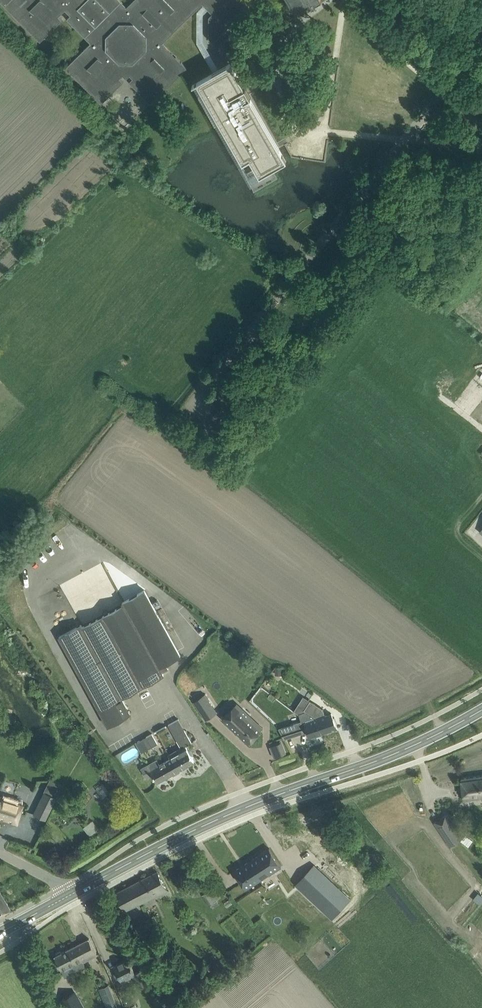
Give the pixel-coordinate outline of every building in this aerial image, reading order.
[(209,17),(209,39),(213,43),(249,7),(242,0),(134,0),(127,7),(120,0),(0,0),(0,1),(41,41),(62,20),(59,16),(65,10),(71,15),(67,19),(91,43),(66,67),(101,104),(123,82),(120,78),(123,75),(126,79),(130,75),(133,78),(129,82),(151,104),(187,68),(163,43),(202,4),(212,14),(209,17)] [(297,10),(310,2),(311,5),(320,0),(292,0),(297,10)] [(246,86),(242,88),(236,77),(239,75),(231,61),(197,81),(203,92),(199,94),(216,123),(220,121),(244,161),(249,158),(254,167),(282,151),(251,96),(246,86)] [(144,590),(123,602),(124,604),(83,626),(81,624),(59,636),(108,726),(130,714),(121,698),(164,674),(162,672),(168,668),(166,663),(181,655),(144,590)] [(205,694),(193,701),(206,720),(217,712),(205,694)] [(302,695),(293,710),(298,714),(299,713),(306,711),(318,718),(317,718),(322,733),(338,728),(336,724),(337,723),(334,717),(333,717),(332,713),(325,715),(323,708),(310,700),(302,695)] [(249,743),(261,730),(249,718),(251,716),(237,703),(222,718),(249,743)] [(302,720),(279,728),(284,739),(308,731),(309,737),(322,733),(317,718),(318,718),(306,711),(299,713),(302,720)] [(179,719),(168,724),(181,748),(173,752),(177,759),(174,760),(179,769),(194,761),(186,746),(192,742),(185,730),(179,719)] [(152,733),(135,742),(141,753),(158,743),(152,733)] [(157,760),(148,765),(151,771),(152,773),(157,782),(179,769),(174,760),(177,759),(173,752),(168,755),(170,758),(160,764),(157,760)] [(461,778),(464,800),(481,797),(481,775),(461,778)] [(39,803),(33,814),(45,820),(50,808),(56,797),(44,792),(39,803)] [(16,824),(23,803),(11,800),(11,801),(5,799),(5,798),(0,796),(0,819),(16,824)] [(434,822),(435,824),(450,845),(463,837),(448,813),(434,822)] [(91,835),(101,828),(94,819),(85,826),(91,835)] [(269,848),(234,870),(246,889),(281,866),(269,848)] [(315,865),(296,884),(323,910),(342,890),(315,865)] [(116,893),(125,910),(166,888),(157,871),(116,893)] [(210,889),(202,895),(209,906),(211,905),(213,903),(216,901),(217,900),(218,900),(217,900),(216,898),(211,891),(210,889)] [(10,908),(0,891),(0,914),(10,908)] [(290,949),(302,942),(295,931),(283,939),(290,949)] [(72,947),(81,963),(98,954),(89,938),(72,947)] [(64,972),(81,963),(72,947),(62,952),(60,951),(56,953),(56,955),(55,956),(61,969),(62,969),(64,972)] [(121,980),(132,974),(138,986),(149,981),(143,969),(135,972),(129,958),(114,965),(121,980)] [(107,1007),(118,1007),(109,984),(99,988),(107,1007)] [(62,999),(67,1007),(84,1007),(75,992),(62,999)]
